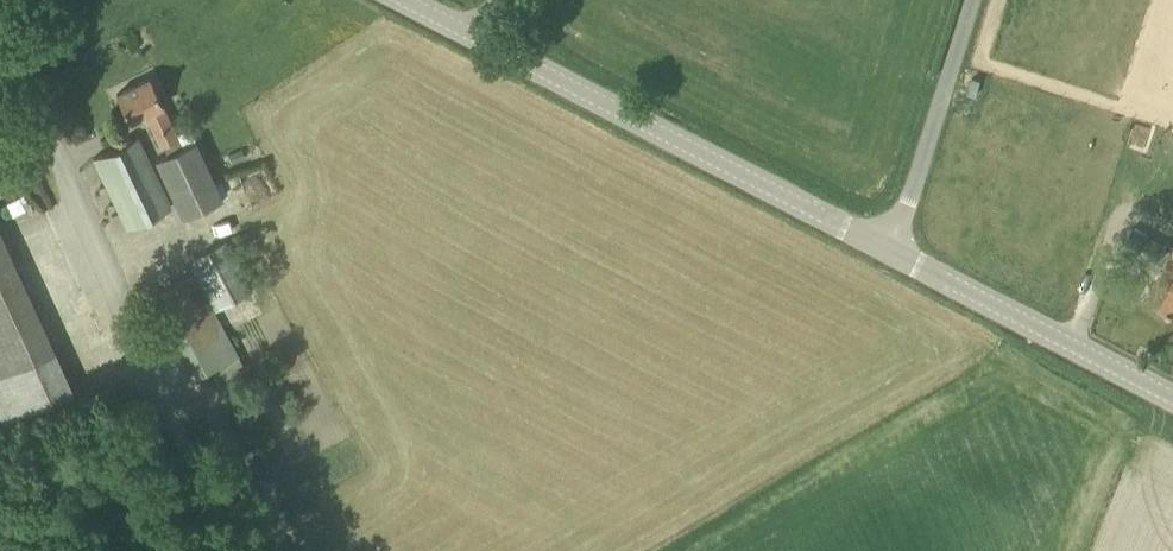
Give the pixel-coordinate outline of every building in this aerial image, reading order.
[(162,105),(149,79),(117,95),(130,120),(143,114),(160,147),(162,146),(166,154),(154,160),(181,218),(222,198),(195,140),(183,146),(162,105)] [(126,228),(170,207),(137,138),(94,159),(118,212),(126,228)] [(1157,265),(1167,245),(1132,227),(1122,247),(1157,265)] [(71,390),(0,232),(0,417),(2,422),(71,390)] [(215,310),(252,290),(225,241),(188,261),(215,310)] [(1149,297),(1172,309),(1172,252),(1149,297)]
